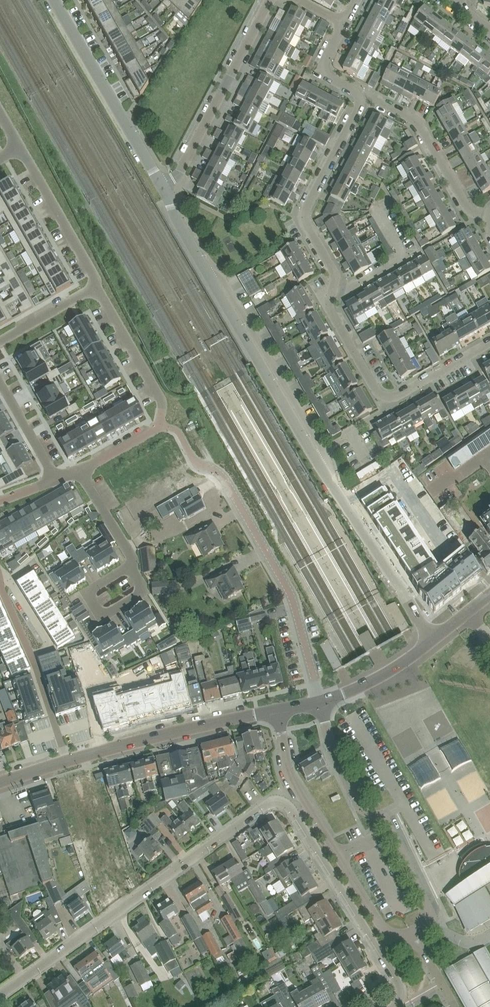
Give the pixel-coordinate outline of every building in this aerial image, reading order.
[(87,5),(92,13),(113,1),(112,0),(96,0),(87,5)] [(178,0),(165,0),(162,4),(168,10),(172,6),(178,0)] [(172,6),(178,13),(190,0),(178,0),(172,6)] [(195,0),(190,0),(178,13),(189,23),(202,4),(198,0),(195,0)] [(331,9),(335,0),(314,0),(331,9)] [(390,15),(395,5),(385,0),(379,0),(379,1),(377,0),(373,0),(370,5),(390,15)] [(113,1),(92,13),(97,22),(117,10),(113,1)] [(390,15),(370,5),(367,12),(372,15),(370,18),(384,25),(390,15)] [(411,26),(420,33),(424,27),(434,14),(424,7),(418,15),(414,20),(411,26)] [(289,14),(280,10),(278,14),(300,26),(304,28),(311,15),(306,11),(304,14),(292,8),(289,14)] [(117,10),(97,22),(102,30),(122,18),(117,10)] [(408,25),(411,19),(413,15),(409,13),(407,17),(406,19),(404,18),(402,22),(404,23),(408,25)] [(278,14),(276,18),(284,23),(281,29),(295,36),(300,26),(278,14)] [(434,14),(424,27),(420,33),(423,35),(427,30),(433,34),(443,21),(434,14)] [(102,30),(107,38),(127,27),(122,18),(102,30)] [(359,25),(365,28),(379,35),(384,25),(370,18),(368,21),(363,18),(359,25)] [(329,24),(328,23),(323,21),(316,34),(323,38),(329,26),(329,24)] [(433,34),(442,41),(452,28),(443,21),(433,34)] [(400,25),(397,32),(399,33),(403,35),(408,25),(404,23),(402,22),(400,25)] [(107,38),(111,47),(132,35),(136,32),(131,24),(127,27),(107,38)] [(359,38),(374,46),(379,48),(381,45),(376,42),(379,35),(365,28),(359,25),(356,32),(361,35),(359,38)] [(452,28),(442,41),(451,48),(461,35),(452,28)] [(267,34),(290,46),(295,49),(300,39),(295,36),(281,29),(278,35),(269,30),(267,34)] [(267,34),(265,38),(274,43),(271,49),(284,56),(290,59),(296,49),(295,49),(290,46),(267,34)] [(132,35),(111,47),(116,55),(137,43),(132,35)] [(451,48),(460,55),(470,42),(461,35),(451,48)] [(379,48),(374,46),(359,38),(354,48),(368,56),(373,58),(376,51),(377,52),(379,48)] [(137,43),(116,55),(121,63),(141,51),(146,49),(141,41),(137,43)] [(479,49),(470,42),(460,55),(456,60),(466,67),(469,62),(479,49)] [(354,48),(349,58),(363,66),(368,56),(354,48)] [(268,55),(259,50),(257,54),(279,66),(284,56),(271,49),(268,55)] [(417,54),(407,49),(405,53),(415,58),(417,54)] [(475,66),(472,69),(475,72),(478,68),(478,69),(488,56),(479,49),(469,62),(475,66)] [(141,51),(121,63),(126,72),(146,60),(141,51)] [(269,74),(274,77),(279,80),(285,69),(279,66),(257,54),(254,59),(263,63),(260,70),(269,74)] [(308,55),(304,61),(310,64),(313,58),(308,55)] [(478,69),(487,75),(483,80),(487,84),(489,81),(489,57),(488,56),(478,69)] [(363,66),(349,58),(343,69),(358,76),(363,79),(369,69),(363,66)] [(125,82),(125,83),(151,68),(146,60),(126,72),(130,79),(125,82)] [(390,66),(387,71),(383,80),(386,82),(384,86),(391,90),(401,71),(390,66)] [(151,68),(125,83),(134,99),(140,97),(149,85),(142,74),(151,69),(151,68)] [(403,91),(411,77),(401,71),(391,90),(398,93),(400,89),(403,91)] [(374,89),(382,75),(378,73),(377,74),(375,72),(368,86),(374,89)] [(249,76),(246,80),(269,92),(274,82),(275,81),(261,74),(258,80),(249,76)] [(421,82),(411,77),(403,91),(406,92),(404,96),(412,100),(414,96),(413,96),(421,82)] [(253,89),(250,95),(264,102),(269,92),(246,80),(244,84),(253,89)] [(414,96),(423,101),(431,87),(421,82),(413,96),(414,96)] [(303,109),(306,103),(306,102),(315,84),(312,83),(310,87),(303,83),(298,92),(295,97),(302,100),(299,106),(303,109)] [(306,102),(306,103),(316,108),(323,94),(316,91),(319,86),(315,84),(306,102)] [(435,109),(447,102),(440,96),(442,93),(431,87),(423,101),(434,107),(435,109)] [(318,118),(323,120),(326,113),(336,95),(333,93),(330,98),(323,94),(316,108),(322,111),(318,118)] [(258,112),(264,102),(250,95),(247,101),(238,96),(236,100),(258,112)] [(336,95),(326,113),(323,120),(327,122),(330,115),(337,119),(344,105),(337,101),(339,97),(336,95)] [(447,102),(435,109),(438,113),(437,114),(443,124),(457,116),(461,114),(463,113),(458,103),(459,102),(455,97),(447,102)] [(239,115),(253,122),(258,112),(236,100),(234,104),(242,109),(239,115)] [(280,110),(281,111),(284,113),(289,103),(284,101),(280,110)] [(277,117),(276,121),(279,122),(284,113),(281,111),(277,117)] [(292,129),(294,125),(296,120),(284,113),(279,122),(292,129)] [(231,124),(230,126),(244,133),(245,131),(252,135),(258,124),(253,122),(239,115),(236,121),(228,116),(225,121),(231,124)] [(364,123),(389,136),(391,132),(384,129),(387,122),(374,115),(370,122),(365,120),(364,123)] [(462,126),(457,116),(443,124),(448,134),(462,126)] [(367,129),(363,135),(377,143),(380,137),(387,141),(389,136),(364,123),(362,126),(367,129)] [(278,125),(272,135),(278,139),(284,128),(278,125)] [(217,129),(215,133),(238,145),(244,133),(230,126),(226,134),(217,129)] [(448,134),(454,144),(468,136),(462,126),(448,134)] [(307,137),(312,140),(315,135),(303,128),(301,133),(307,137)] [(316,132),(315,135),(312,140),(325,147),(330,139),(316,132)] [(454,144),(460,154),(474,146),(480,142),(474,132),(468,136),(454,144)] [(219,148),(232,155),(238,145),(215,133),(213,137),(222,142),(219,148)] [(273,149),(278,139),(272,135),(267,145),(273,149)] [(292,146),(298,149),(316,158),(317,155),(313,153),(317,146),(308,141),(298,135),(292,146)] [(353,143),(371,153),(378,157),(380,152),(373,149),(377,143),(363,135),(359,142),(355,140),(353,143)] [(414,139),(403,145),(407,152),(418,146),(414,139)] [(366,163),(371,153),(353,143),(351,146),(356,149),(352,156),(366,163)] [(265,158),(268,159),(273,149),(267,145),(262,156),(265,158)] [(405,148),(397,153),(399,157),(407,152),(403,145),(405,148)] [(479,156),(474,146),(460,154),(465,164),(479,156)] [(207,149),(205,153),(227,165),(230,160),(237,164),(240,159),(232,155),(219,148),(216,154),(207,149)] [(298,149),(292,159),(306,166),(310,159),(314,162),(316,158),(298,149)] [(202,158),(211,162),(208,168),(222,175),(227,165),(205,153),(202,158)] [(252,153),(247,163),(253,166),(258,156),(252,153)] [(399,160),(408,176),(421,168),(417,161),(422,159),(420,155),(415,158),(412,153),(399,160)] [(260,168),(263,163),(265,158),(262,156),(259,161),(256,166),(260,168)] [(281,166),(287,169),(305,179),(307,176),(302,173),(306,166),(292,159),(287,156),(283,162),(281,166)] [(344,160),(343,163),(361,173),(366,175),(368,172),(363,169),(366,163),(352,156),(349,163),(344,160)] [(465,164),(471,174),(485,166),(479,156),(465,164)] [(366,175),(361,173),(343,163),(341,167),(345,169),(342,176),(355,183),(359,177),(363,179),(366,175)] [(384,165),(381,171),(388,174),(391,169),(384,165)] [(254,170),(251,176),(255,178),(258,172),(260,168),(256,166),(254,170)] [(477,184),(489,176),(489,174),(485,166),(471,174),(477,184)] [(196,169),(194,174),(217,185),(219,181),(225,184),(228,179),(222,175),(208,168),(205,174),(196,169)] [(431,176),(430,173),(425,175),(421,168),(408,176),(411,182),(405,185),(408,189),(409,188),(414,186),(431,176)] [(287,169),(282,179),(295,186),(299,179),(304,182),(305,179),(287,169)] [(385,180),(388,174),(381,171),(378,176),(385,180)] [(194,174),(192,178),(201,182),(197,189),(199,189),(195,197),(197,197),(215,207),(219,200),(222,195),(214,191),(216,187),(217,185),(194,174)] [(250,187),(255,178),(251,176),(246,185),(250,187)] [(355,183),(342,176),(338,183),(334,181),(332,184),(350,193),(355,196),(357,191),(356,190),(353,188),(355,183)] [(414,186),(419,196),(433,188),(429,181),(433,179),(431,176),(414,186)] [(477,184),(483,194),(489,190),(489,176),(477,184)] [(292,193),(295,186),(282,179),(276,189),(295,199),(296,196),(292,193)] [(0,187),(0,201),(17,191),(11,181),(0,187)] [(337,208),(341,211),(350,193),(332,184),(330,187),(335,189),(331,197),(340,201),(337,208)] [(271,200),(285,207),(289,200),(293,202),(295,199),(276,189),(269,186),(264,195),(266,201),(271,200)] [(419,209),(425,206),(443,195),(441,192),(437,195),(433,188),(419,196),(423,201),(416,205),(419,209)] [(0,215),(4,213),(23,202),(17,191),(0,201),(0,215)] [(431,215),(444,208),(440,201),(445,198),(443,195),(425,206),(431,215)] [(23,202),(4,213),(9,222),(28,211),(23,202)] [(328,229),(332,236),(345,228),(339,218),(337,219),(341,211),(337,208),(329,204),(323,214),(329,224),(321,228),(323,231),(328,229)] [(431,215),(436,225),(454,215),(452,212),(448,215),(444,208),(431,215)] [(28,211),(9,222),(14,232),(33,221),(28,211)] [(456,218),(454,215),(436,225),(442,236),(456,228),(451,221),(456,218)] [(33,221),(14,232),(20,242),(39,231),(33,221)] [(331,245),(333,248),(351,238),(359,233),(356,228),(348,232),(345,228),(332,236),(336,243),(331,245)] [(454,252),(479,238),(477,234),(472,237),(468,230),(465,232),(463,229),(451,237),(452,239),(455,237),(458,244),(451,248),(454,252)] [(39,231),(20,242),(26,252),(45,242),(39,231)] [(356,248),(351,238),(333,248),(335,251),(339,249),(343,255),(356,248)] [(480,241),(479,238),(461,248),(454,252),(455,251),(461,261),(466,258),(480,250),(476,243),(480,241)] [(45,242),(26,252),(33,264),(52,253),(45,242)] [(296,243),(275,255),(281,265),(302,253),(296,243)] [(362,245),(356,248),(343,255),(347,262),(342,265),(344,268),(366,255),(368,255),(362,245)] [(432,264),(436,262),(440,260),(432,247),(425,251),(432,264)] [(480,250),(461,261),(458,262),(463,272),(466,271),(472,267),(489,257),(488,254),(484,257),(480,250)] [(52,253),(33,264),(39,276),(59,265),(52,253)] [(287,275),(293,272),(308,263),(302,253),(281,265),(287,275)] [(366,255),(344,268),(346,271),(350,268),(355,276),(368,268),(368,267),(372,265),(366,255)] [(414,262),(423,277),(433,271),(424,256),(414,262)] [(472,267),(466,271),(472,281),(478,278),(483,275),(489,271),(489,268),(487,263),(489,261),(489,257),(472,267)] [(15,259),(10,261),(14,268),(18,266),(15,259)] [(1,271),(5,277),(2,279),(5,283),(16,277),(7,262),(0,266),(0,272),(1,271)] [(404,268),(413,283),(416,288),(426,283),(423,277),(414,262),(404,268)] [(439,267),(436,262),(432,264),(435,269),(438,274),(442,272),(439,267)] [(293,272),(299,282),(314,273),(308,263),(293,272)] [(59,265),(39,276),(45,286),(65,275),(59,265)] [(416,288),(413,283),(404,268),(394,274),(403,289),(406,294),(416,288)] [(243,287),(255,281),(249,270),(237,277),(243,287)] [(403,289),(394,274),(384,279),(393,294),(403,289)] [(65,275),(45,286),(52,297),(71,286),(65,275)] [(10,286),(13,292),(11,293),(13,298),(14,298),(24,292),(16,277),(5,283),(0,286),(0,292),(10,286)] [(26,277),(21,279),(24,285),(29,282),(26,277)] [(393,294),(384,279),(374,285),(387,306),(397,301),(393,294)] [(477,283),(475,279),(464,286),(466,290),(477,283)] [(247,294),(249,296),(249,297),(261,291),(255,281),(243,287),(247,294)] [(272,284),(265,288),(268,294),(275,289),(272,284)] [(387,307),(387,306),(374,285),(364,291),(366,294),(366,293),(373,306),(374,306),(378,303),(383,310),(387,307)] [(292,307),(307,298),(301,288),(297,290),(296,288),(296,287),(282,296),(284,299),(287,298),(292,307)] [(0,306),(0,326),(13,319),(12,319),(6,308),(18,301),(22,307),(18,309),(21,314),(33,308),(24,292),(14,298),(13,298),(4,303),(4,304),(0,306)] [(366,293),(366,294),(356,299),(365,314),(375,308),(374,306),(373,306),(366,293)] [(295,318),(297,321),(310,314),(309,311),(313,309),(307,298),(292,307),(298,316),(295,318)] [(344,311),(354,328),(359,325),(356,319),(365,314),(356,299),(346,305),(348,309),(344,311)] [(489,305),(486,299),(482,301),(485,307),(479,311),(488,326),(489,325),(489,305)] [(271,320),(267,313),(272,310),(268,303),(257,310),(261,317),(264,323),(271,320)] [(422,310),(420,311),(421,314),(427,310),(428,310),(424,303),(420,306),(422,310)] [(436,315),(435,313),(433,309),(432,308),(428,310),(427,310),(429,314),(431,318),(436,315)] [(479,311),(470,316),(478,331),(488,326),(479,311)] [(310,314),(297,321),(299,325),(301,323),(307,332),(322,324),(316,313),(312,316),(310,314)] [(445,320),(447,324),(451,330),(459,343),(459,342),(468,337),(460,322),(455,314),(455,315),(446,320),(445,320)] [(468,337),(478,331),(470,316),(460,322),(468,337)] [(85,317),(69,326),(74,335),(90,326),(85,317)] [(264,323),(266,326),(268,329),(272,336),(282,330),(278,323),(274,326),(271,320),(264,323)] [(310,343),(312,347),(325,339),(324,337),(328,334),(322,324),(307,332),(312,342),(310,343)] [(461,345),(459,342),(459,343),(451,330),(447,324),(442,326),(446,333),(441,336),(450,351),(461,345)] [(90,326),(74,335),(80,344),(95,335),(90,326)] [(377,336),(375,332),(373,328),(359,336),(363,344),(377,336)] [(276,342),(277,345),(279,348),(285,345),(282,339),(286,336),(282,330),(272,336),(275,343),(276,342)] [(399,340),(393,330),(387,334),(378,339),(384,349),(399,340)] [(95,335),(80,344),(85,353),(100,344),(95,335)] [(450,351),(441,336),(431,342),(435,348),(440,357),(450,351)] [(321,358),(337,349),(331,339),(326,341),(325,339),(312,347),(313,350),(316,349),(321,358)] [(405,350),(399,340),(384,349),(390,359),(405,350)] [(25,359),(19,363),(20,364),(19,365),(24,374),(46,362),(39,351),(44,348),(40,342),(31,347),(34,354),(29,356),(25,358),(25,359)] [(100,344),(85,353),(90,362),(105,353),(100,344)] [(289,351),(285,345),(279,348),(283,355),(286,361),(297,355),(298,355),(294,348),(289,351)] [(439,362),(431,348),(427,350),(428,352),(426,353),(433,366),(439,362)] [(324,369),(326,372),(340,364),(338,362),(343,359),(337,349),(321,358),(327,367),(324,369)] [(405,350),(390,359),(395,369),(410,360),(405,350)] [(105,353),(90,362),(94,370),(110,361),(105,353)] [(291,368),(292,371),(294,374),(300,370),(301,370),(298,364),(301,362),(297,355),(286,361),(290,368),(291,368)] [(416,370),(410,360),(395,369),(401,379),(416,370)] [(110,361),(94,370),(99,379),(115,370),(110,361)] [(46,362),(24,374),(30,385),(37,381),(38,381),(42,379),(42,378),(46,376),(50,382),(61,376),(57,369),(52,372),(46,362)] [(489,383),(489,363),(481,368),(486,376),(489,383)] [(336,383),(351,375),(345,364),(341,367),(340,364),(326,372),(328,375),(331,374),(336,383)] [(115,370),(99,379),(105,389),(121,380),(115,370)] [(304,376),(300,370),(294,374),(298,380),(297,380),(301,387),(312,381),(308,374),(304,376)] [(341,398),(354,390),(353,387),(357,385),(351,375),(336,383),(342,393),(339,394),(341,398)] [(44,393),(38,397),(39,398),(38,399),(44,408),(65,396),(59,385),(64,382),(61,376),(50,382),(53,388),(48,391),(44,393)] [(488,386),(483,378),(472,384),(484,404),(485,405),(489,402),(486,396),(489,394),(489,390),(488,386)] [(312,381),(301,387),(305,393),(309,399),(315,396),(311,390),(316,387),(312,381)] [(463,389),(471,405),(471,404),(474,410),(484,404),(472,384),(463,389)] [(463,389),(453,395),(461,410),(471,405),(463,389)] [(345,399),(351,409),(366,400),(360,390),(356,392),(354,390),(341,398),(343,401),(345,399)] [(425,400),(433,415),(439,412),(443,420),(448,417),(435,394),(425,400)] [(461,410),(453,395),(442,401),(451,416),(461,410)] [(65,396),(44,408),(50,419),(57,415),(61,413),(66,410),(69,416),(80,410),(76,404),(69,408),(63,397),(65,396)] [(309,399),(311,402),(312,405),(316,412),(326,406),(323,399),(318,402),(315,396),(309,399)] [(135,399),(125,404),(134,421),(144,415),(135,399)] [(366,400),(351,409),(356,418),(354,420),(356,423),(370,415),(369,415),(368,413),(372,410),(366,400)] [(433,426),(429,418),(433,415),(425,400),(415,406),(424,421),(428,429),(431,427),(433,426)] [(125,404),(115,410),(125,426),(134,421),(125,404)] [(320,418),(322,421),(324,425),(330,421),(326,415),(330,412),(326,406),(316,412),(320,419),(320,418)] [(415,406),(405,412),(414,427),(424,421),(415,406)] [(115,410),(106,415),(116,432),(125,426),(115,410)] [(417,433),(414,427),(405,412),(396,417),(395,417),(402,430),(403,433),(404,432),(406,437),(407,438),(417,433)] [(395,417),(396,417),(394,414),(384,420),(392,435),(396,443),(406,437),(404,432),(403,433),(402,430),(395,417)] [(106,415),(97,420),(106,437),(116,432),(106,415)] [(481,421),(485,428),(489,425),(489,416),(481,421)] [(97,420),(87,426),(97,443),(106,437),(97,420)] [(392,435),(384,420),(373,426),(376,431),(371,435),(380,450),(390,444),(387,439),(392,435)] [(331,438),(341,432),(338,425),(333,427),(330,421),(324,425),(327,431),(331,438)] [(4,445),(0,439),(13,432),(8,422),(0,427),(0,447),(4,445)] [(87,426),(78,431),(87,448),(97,443),(87,426)] [(67,433),(78,453),(87,448),(78,431),(69,436),(67,433)] [(67,433),(57,439),(68,459),(78,453),(67,433)] [(476,437),(484,448),(489,444),(482,433),(476,437)] [(458,435),(449,442),(453,448),(462,441),(460,438),(458,435)] [(476,437),(470,441),(478,453),(484,448),(476,437)] [(470,441),(464,445),(472,457),(478,453),(470,441)] [(449,442),(439,449),(443,455),(453,448),(449,442)] [(0,447),(0,456),(2,455),(7,464),(26,453),(20,444),(7,451),(4,445),(0,447)] [(464,445),(459,449),(467,461),(472,457),(464,445)] [(434,461),(443,455),(439,449),(430,455),(434,461)] [(459,449),(453,454),(461,465),(467,461),(459,449)] [(0,480),(0,489),(28,479),(22,468),(31,463),(26,453),(7,464),(12,474),(6,477),(3,479),(0,480)] [(429,454),(421,461),(422,464),(425,468),(434,461),(430,455),(429,454)] [(453,454),(446,458),(454,470),(461,465),(453,454)] [(427,470),(425,468),(422,464),(413,471),(418,478),(427,470)] [(68,485),(56,492),(69,514),(86,504),(77,490),(72,493),(68,485)] [(189,490),(157,509),(163,519),(170,515),(169,514),(174,511),(181,507),(187,518),(187,519),(206,508),(201,499),(199,496),(192,500),(187,492),(189,491),(189,490)] [(382,490),(361,504),(413,582),(412,583),(417,590),(418,590),(421,593),(419,594),(434,614),(461,592),(460,589),(480,573),(465,553),(438,575),(382,490)] [(56,492),(45,498),(58,520),(69,514),(56,492)] [(45,498),(34,504),(47,526),(58,520),(45,498)] [(450,503),(442,509),(446,513),(445,514),(446,514),(446,513),(453,508),(454,508),(453,507),(450,503)] [(34,504),(23,510),(36,533),(47,526),(34,504)] [(23,510),(12,516),(25,539),(36,533),(23,510),(23,511),(23,510)] [(133,510),(122,515),(131,536),(142,531),(133,510)] [(480,521),(487,531),(489,536),(489,535),(489,514),(480,521)] [(12,516),(1,522),(14,545),(25,539),(12,516)] [(14,545),(1,522),(0,523),(0,553),(14,545)] [(103,536),(93,542),(109,567),(119,561),(109,546),(116,542),(105,525),(98,529),(103,536)] [(204,557),(223,547),(212,525),(204,530),(203,529),(200,531),(186,538),(190,546),(197,542),(204,557)] [(466,545),(476,559),(476,560),(475,560),(488,575),(489,573),(489,543),(489,542),(487,540),(481,532),(473,538),(469,541),(469,542),(466,545)] [(77,552),(83,562),(89,559),(98,572),(107,566),(108,567),(109,567),(93,542),(93,543),(94,544),(84,550),(83,548),(77,552)] [(71,558),(62,564),(76,587),(76,586),(86,580),(77,566),(83,562),(77,552),(73,545),(66,549),(71,558)] [(154,548),(141,549),(141,550),(144,573),(157,572),(154,548)] [(15,561),(8,564),(13,573),(20,566),(25,562),(22,559),(18,563),(15,560),(15,561)] [(53,573),(49,576),(55,585),(59,582),(65,592),(66,592),(67,593),(76,587),(62,564),(61,564),(62,565),(52,572),(53,573)] [(211,589),(217,586),(225,600),(243,590),(232,569),(224,573),(223,573),(207,582),(211,589)] [(34,572),(17,583),(23,593),(40,582),(34,572)] [(40,582),(23,593),(29,602),(46,591),(40,582)] [(158,584),(152,584),(153,596),(159,595),(177,594),(176,582),(158,584)] [(46,591),(29,602),(34,611),(52,600),(46,591)] [(52,600),(34,611),(40,621),(57,610),(52,600)] [(144,602),(134,609),(149,632),(148,630),(157,625),(160,628),(166,624),(160,613),(154,617),(144,602)] [(81,604),(71,610),(75,617),(86,611),(81,604)] [(262,608),(250,614),(252,624),(257,622),(267,620),(267,619),(265,612),(264,612),(262,609),(262,608)] [(0,610),(0,622),(8,619),(4,609),(0,610)] [(135,610),(125,616),(133,630),(127,634),(134,644),(140,640),(139,638),(149,632),(134,609),(135,610)] [(57,610),(40,621),(46,630),(63,619),(57,610)] [(86,611),(75,617),(79,623),(89,617),(86,611)] [(252,624),(252,623),(250,614),(249,614),(249,616),(235,619),(239,634),(253,630),(252,624)] [(407,618),(399,622),(406,633),(413,629),(407,618)] [(0,622),(0,634),(12,629),(8,619),(0,622)] [(63,619),(46,630),(52,639),(69,628),(63,619)] [(102,629),(116,652),(126,646),(127,648),(134,644),(127,634),(121,637),(113,624),(103,630),(102,629)] [(69,628),(52,639),(58,649),(75,638),(69,628)] [(0,634),(0,646),(17,639),(12,629),(0,634)] [(102,629),(92,635),(93,636),(99,646),(95,649),(101,659),(105,656),(105,657),(115,651),(116,652),(102,629)] [(370,630),(360,636),(370,653),(380,647),(370,630)] [(218,690),(208,651),(203,635),(187,643),(189,650),(191,660),(194,660),(205,704),(221,700),(218,690)] [(175,637),(166,643),(169,648),(177,645),(177,642),(175,637)] [(0,646),(0,651),(3,657),(21,649),(17,639),(0,646)] [(189,650),(187,643),(175,648),(177,654),(189,650)] [(271,668),(265,669),(269,687),(282,683),(273,647),(266,649),(271,668)] [(21,649),(3,657),(7,667),(26,659),(21,649)] [(252,652),(246,654),(255,690),(258,689),(259,690),(267,688),(267,687),(269,687),(265,669),(257,672),(252,652)] [(58,653),(39,659),(42,670),(62,664),(58,653)] [(243,675),(238,676),(240,684),(242,694),(255,690),(246,654),(243,655),(243,657),(239,658),(243,675)] [(345,668),(339,657),(331,661),(338,672),(345,668)] [(26,659),(7,667),(12,677),(30,669),(26,659)] [(62,664),(42,670),(46,680),(47,680),(65,674),(62,664)] [(220,690),(223,699),(240,695),(238,685),(233,666),(227,668),(230,679),(219,682),(220,690)] [(187,684),(193,707),(203,704),(195,670),(187,672),(190,683),(187,684)] [(65,674),(47,680),(50,688),(47,689),(56,717),(58,717),(80,709),(78,701),(85,699),(79,679),(65,683),(64,680),(67,679),(65,674)] [(31,675),(3,684),(14,710),(19,724),(23,723),(25,722),(26,724),(45,717),(41,708),(41,705),(40,704),(38,697),(35,687),(34,685),(31,675)] [(116,695),(93,700),(102,728),(103,729),(104,730),(104,731),(105,731),(106,731),(107,731),(108,731),(124,727),(123,722),(129,721),(130,726),(131,726),(130,724),(163,716),(163,715),(170,713),(171,713),(174,712),(175,712),(191,708),(183,676),(171,679),(172,685),(122,698),(123,699),(117,700),(116,695)] [(0,692),(0,699),(6,715),(14,712),(14,711),(5,690),(0,692)] [(10,726),(6,728),(13,747),(14,746),(16,748),(19,747),(19,745),(20,744),(28,741),(29,741),(23,723),(19,724),(14,712),(6,715),(9,723),(10,726)] [(3,750),(13,747),(6,728),(4,724),(0,726),(0,742),(3,750)] [(67,739),(88,735),(87,729),(66,733),(67,739)] [(241,774),(249,778),(255,768),(256,763),(255,763),(253,755),(268,751),(262,732),(242,737),(243,738),(235,740),(237,750),(239,757),(237,758),(228,773),(233,776),(238,779),(239,779),(241,774)] [(231,740),(229,741),(213,745),(219,764),(217,765),(218,771),(217,771),(220,780),(225,779),(228,773),(237,758),(236,758),(231,740)] [(213,745),(201,748),(208,778),(210,784),(220,780),(217,771),(218,771),(217,765),(219,764),(213,745)] [(165,802),(173,800),(180,799),(188,797),(210,784),(208,778),(206,778),(200,752),(199,750),(157,759),(156,759),(158,769),(160,777),(165,802)] [(327,768),(324,762),(319,756),(298,768),(306,780),(307,780),(314,776),(316,780),(320,778),(323,782),(331,777),(326,768),(327,768)] [(154,760),(142,763),(149,792),(155,791),(151,778),(158,776),(154,760)] [(149,792),(142,763),(130,766),(135,782),(141,781),(144,793),(149,792)] [(128,766),(117,769),(124,798),(127,798),(129,797),(126,784),(133,783),(131,776),(128,766)] [(119,800),(124,798),(117,769),(105,772),(109,789),(115,787),(119,800)] [(62,801),(89,794),(84,776),(57,783),(62,801)] [(233,776),(229,783),(234,786),(238,779),(233,776)] [(215,799),(206,805),(213,816),(215,815),(217,817),(225,811),(223,809),(230,804),(215,784),(208,789),(209,790),(215,799)] [(67,824),(60,802),(53,804),(51,798),(48,789),(39,792),(40,794),(31,797),(38,818),(37,819),(39,825),(44,841),(45,844),(59,840),(71,836),(67,824)] [(200,789),(189,796),(193,802),(204,794),(200,789)] [(124,798),(119,800),(119,803),(121,811),(127,809),(127,808),(124,798)] [(185,815),(179,820),(189,832),(200,823),(183,802),(180,799),(173,800),(177,805),(185,815)] [(153,805),(155,813),(167,806),(165,802),(153,805)] [(146,807),(149,816),(155,813),(153,805),(146,807)] [(153,813),(147,818),(156,828),(162,824),(153,813)] [(178,840),(189,832),(179,820),(173,825),(165,816),(161,819),(178,840)] [(161,835),(156,828),(147,818),(142,822),(145,826),(142,828),(148,836),(143,840),(145,842),(139,848),(135,851),(140,857),(144,854),(151,862),(162,853),(153,841),(161,835)] [(263,836),(269,845),(285,835),(277,822),(268,828),(266,824),(267,823),(267,822),(249,834),(254,842),(263,836)] [(44,886),(53,882),(45,844),(44,841),(39,825),(9,835),(0,838),(0,865),(3,875),(8,891),(10,897),(23,893),(24,892),(44,886)] [(132,827),(124,833),(130,840),(137,834),(132,827)] [(269,845),(258,851),(263,859),(264,858),(269,866),(278,861),(282,858),(281,856),(286,853),(293,849),(285,835),(269,845)] [(62,847),(73,844),(71,836),(59,840),(62,847)] [(242,850),(237,841),(232,844),(237,853),(241,860),(247,857),(242,850)] [(450,894),(462,916),(477,908),(481,905),(482,905),(484,904),(489,917),(489,920),(489,856),(486,851),(486,850),(484,850),(481,847),(473,850),(466,855),(461,861),(464,865),(462,869),(461,870),(461,872),(460,874),(460,875),(462,881),(463,882),(464,883),(465,883),(466,884),(467,884),(450,894)] [(269,866),(268,867),(270,870),(271,872),(274,871),(286,863),(285,863),(282,858),(278,861),(269,866)] [(235,860),(224,867),(222,864),(231,880),(235,886),(245,880),(242,875),(241,874),(243,873),(235,860)] [(280,881),(272,887),(277,895),(285,890),(309,875),(301,862),(294,866),(291,860),(288,861),(286,863),(274,871),(277,876),(280,881)] [(215,869),(216,871),(212,874),(220,887),(231,880),(222,864),(215,869)] [(290,897),(293,902),(279,911),(274,914),(279,921),(286,917),(297,910),(309,902),(305,896),(317,888),(309,875),(285,890),(290,897)] [(266,901),(253,880),(252,881),(247,884),(249,888),(260,905),(266,901)] [(206,911),(213,907),(209,901),(210,901),(207,895),(208,895),(200,881),(190,887),(206,912),(206,911)] [(210,917),(206,911),(206,912),(190,887),(182,893),(190,906),(191,905),(194,911),(196,910),(203,921),(210,917)] [(79,889),(61,902),(66,909),(69,912),(74,920),(88,911),(80,900),(84,897),(84,896),(79,889)] [(23,893),(10,897),(12,902),(23,899),(24,892),(23,893)] [(234,919),(240,916),(227,895),(221,899),(234,919)] [(313,919),(317,925),(334,915),(326,902),(320,905),(316,899),(316,898),(309,902),(297,910),(305,923),(313,919)] [(271,899),(267,902),(274,913),(274,914),(279,911),(271,899)] [(169,940),(177,935),(168,920),(179,913),(170,900),(156,909),(164,922),(160,925),(169,940)] [(267,917),(274,913),(267,902),(266,901),(260,905),(267,917)] [(6,945),(11,952),(12,952),(11,951),(13,950),(20,959),(34,949),(32,945),(37,941),(40,946),(41,945),(20,916),(23,902),(8,913),(22,933),(6,945)] [(33,916),(36,919),(32,922),(36,928),(35,929),(36,931),(37,930),(45,941),(57,933),(52,926),(55,924),(56,925),(62,923),(54,905),(49,907),(50,910),(47,913),(47,912),(43,914),(41,911),(37,911),(34,913),(33,916)] [(194,942),(198,940),(202,937),(189,915),(181,919),(194,942)] [(221,920),(235,943),(242,938),(229,915),(221,920)] [(334,915),(317,925),(321,932),(314,936),(317,942),(315,943),(314,943),(305,949),(304,949),(298,953),(302,960),(312,954),(324,947),(335,940),(338,939),(342,937),(342,936),(340,937),(336,931),(341,927),(334,915)] [(157,947),(156,945),(158,943),(158,942),(161,940),(144,917),(138,922),(140,925),(132,931),(142,943),(146,949),(152,957),(158,953),(168,973),(170,973),(180,967),(166,942),(157,947)] [(285,918),(279,921),(283,927),(282,927),(284,930),(290,926),(285,918)] [(211,933),(202,937),(206,944),(209,950),(212,956),(220,952),(211,933)] [(202,937),(198,940),(194,942),(201,955),(209,950),(206,944),(202,937)] [(131,958),(122,946),(116,938),(104,947),(113,959),(118,955),(124,963),(131,958)] [(235,943),(233,944),(234,946),(237,950),(239,952),(247,947),(242,938),(235,943)] [(324,947),(312,954),(316,962),(326,957),(327,958),(330,956),(331,957),(336,954),(341,964),(358,954),(350,942),(347,944),(342,947),(338,939),(335,940),(324,947)] [(267,957),(271,963),(278,959),(275,954),(271,948),(267,950),(271,956),(267,957)] [(233,952),(227,956),(231,963),(238,959),(233,952)] [(85,961),(93,972),(99,980),(98,980),(102,985),(103,988),(112,982),(113,983),(119,978),(112,967),(107,959),(103,962),(96,953),(85,961)] [(479,953),(447,972),(466,1006),(489,1006),(489,972),(479,953)] [(363,962),(358,954),(341,964),(354,983),(359,980),(358,979),(360,977),(361,979),(364,977),(360,971),(362,970),(362,971),(367,968),(365,964),(365,963),(364,961),(363,962)] [(286,969),(280,958),(278,959),(271,963),(263,968),(260,970),(264,976),(266,980),(286,969)] [(85,961),(74,969),(80,977),(84,982),(78,986),(86,997),(92,992),(89,988),(98,981),(98,980),(99,980),(93,972),(85,961)] [(141,962),(131,967),(142,986),(151,981),(141,962)] [(313,988),(306,992),(315,1006),(320,1006),(330,1002),(326,996),(320,985),(326,981),(326,980),(318,966),(311,970),(316,978),(310,982),(313,988)] [(333,976),(326,980),(326,981),(334,994),(341,990),(333,976)] [(50,991),(56,1000),(52,1002),(55,1006),(70,1006),(77,1002),(81,1006),(90,1006),(86,997),(78,986),(77,985),(77,984),(72,988),(66,980),(63,977),(58,980),(52,984),(53,984),(47,988),(50,991)] [(182,980),(178,984),(182,988),(186,984),(182,980)] [(278,987),(287,1003),(293,1000),(297,1006),(315,1006),(306,992),(300,996),(296,990),(290,993),(285,983),(278,987)] [(133,984),(124,988),(130,1001),(138,997),(133,984)] [(281,1006),(282,1006),(281,1006),(286,1004),(287,1005),(288,1005),(287,1003),(278,987),(272,991),(275,995),(267,1000),(271,1006),(280,1006),(281,1006)]
